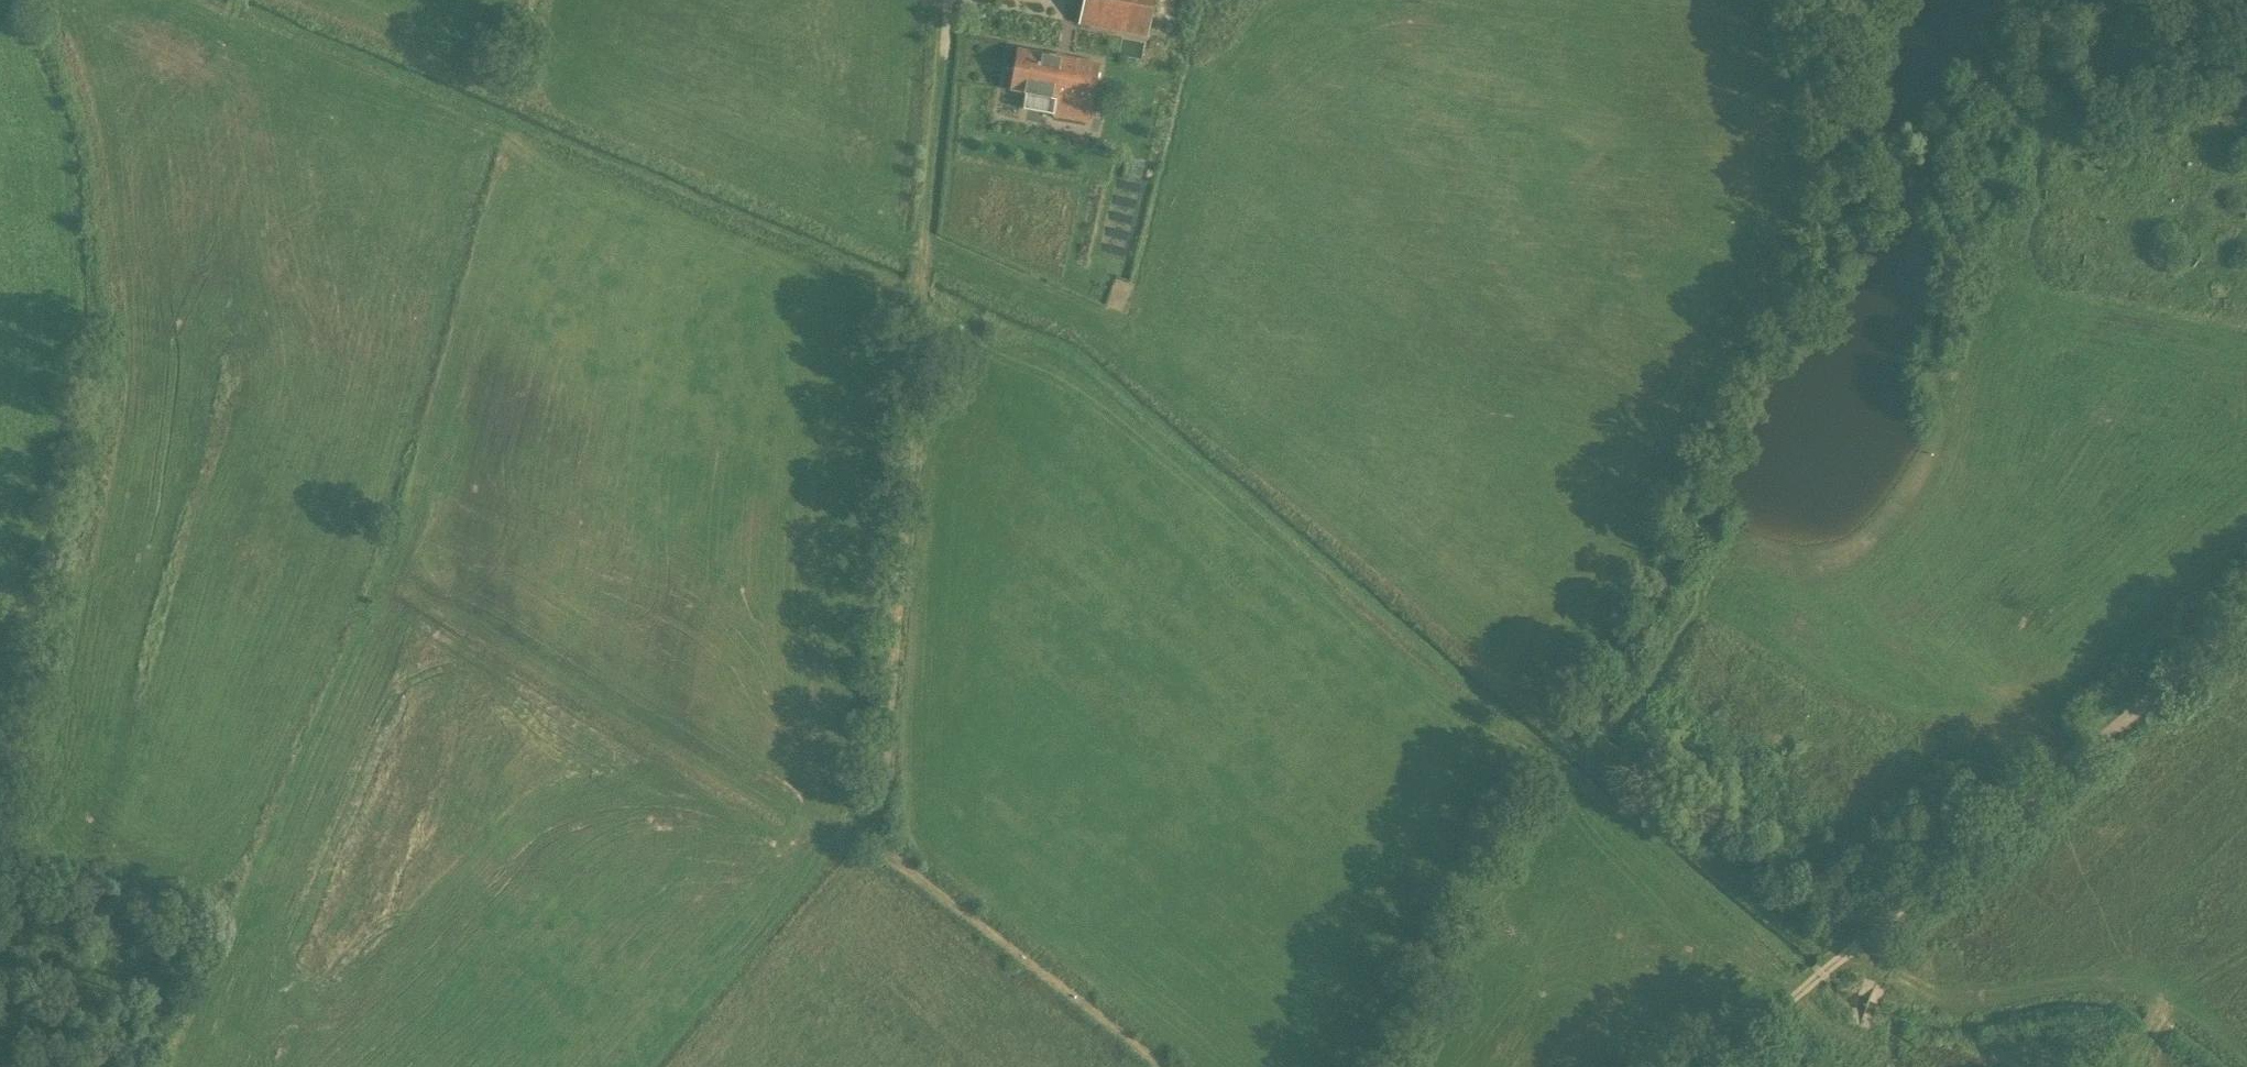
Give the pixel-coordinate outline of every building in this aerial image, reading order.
[(1079,24),(1148,36),(1154,0),(1083,0),(1079,24)] [(1056,98),(1053,115),(1088,122),(1099,64),(1018,49),(1010,90),(1056,98)]
